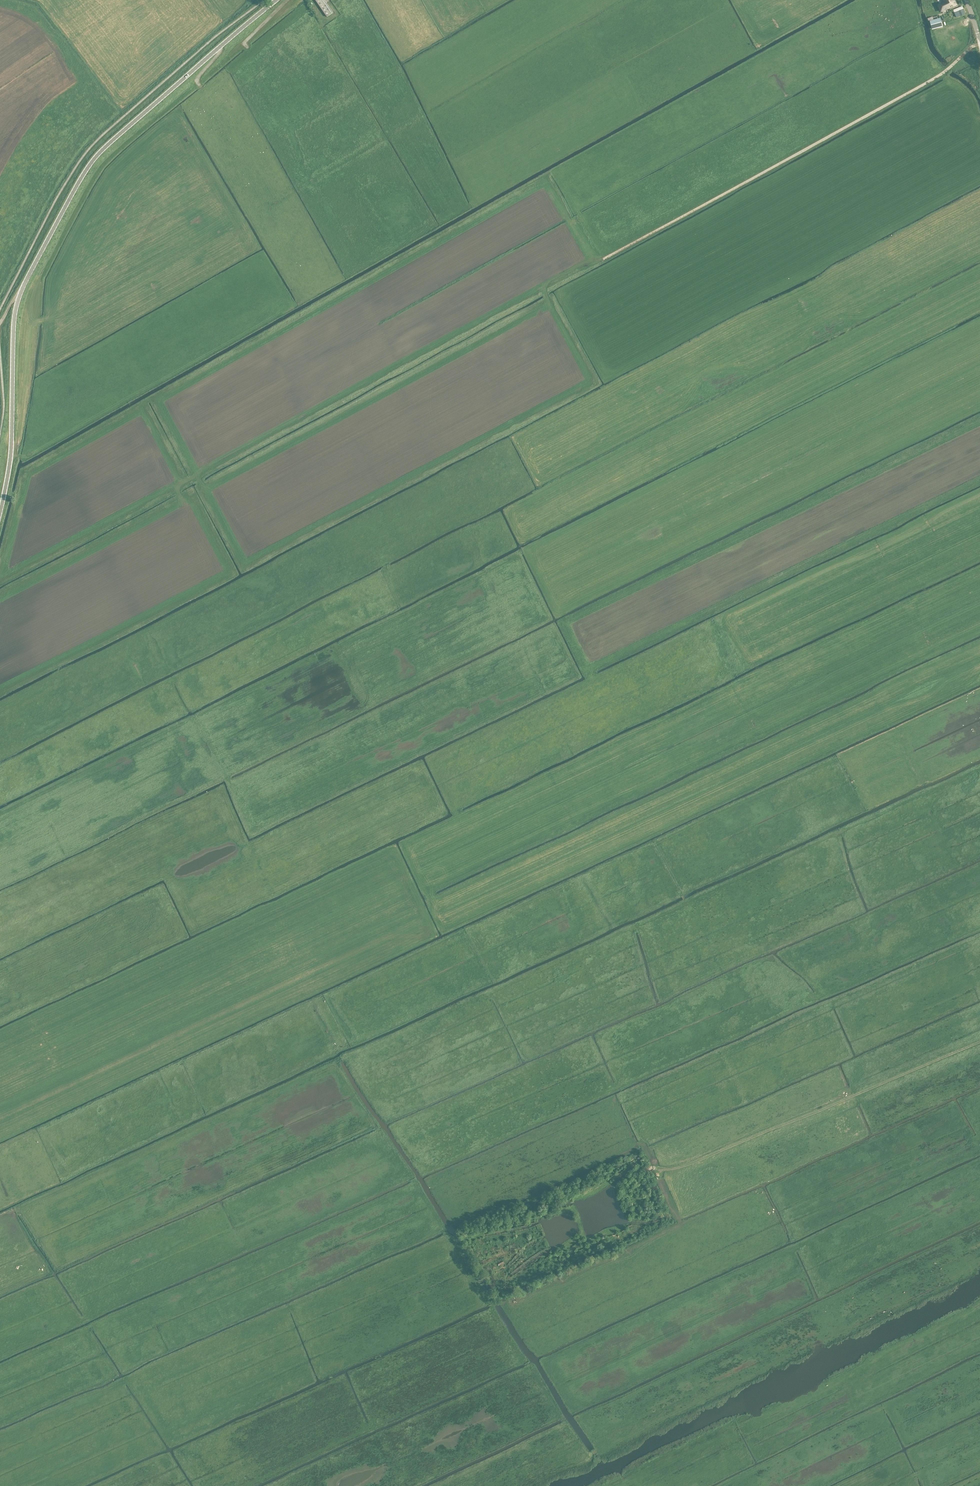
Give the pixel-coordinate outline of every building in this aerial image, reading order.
[(325,16),(333,11),(327,0),(316,0),(325,16)] [(942,3),(939,5),(942,11),(942,10),(942,11),(943,13),(946,11),(945,9),(949,7),(946,2),(944,3),(943,3),(942,3)] [(355,4),(350,7),(355,15),(360,12),(355,4)]
